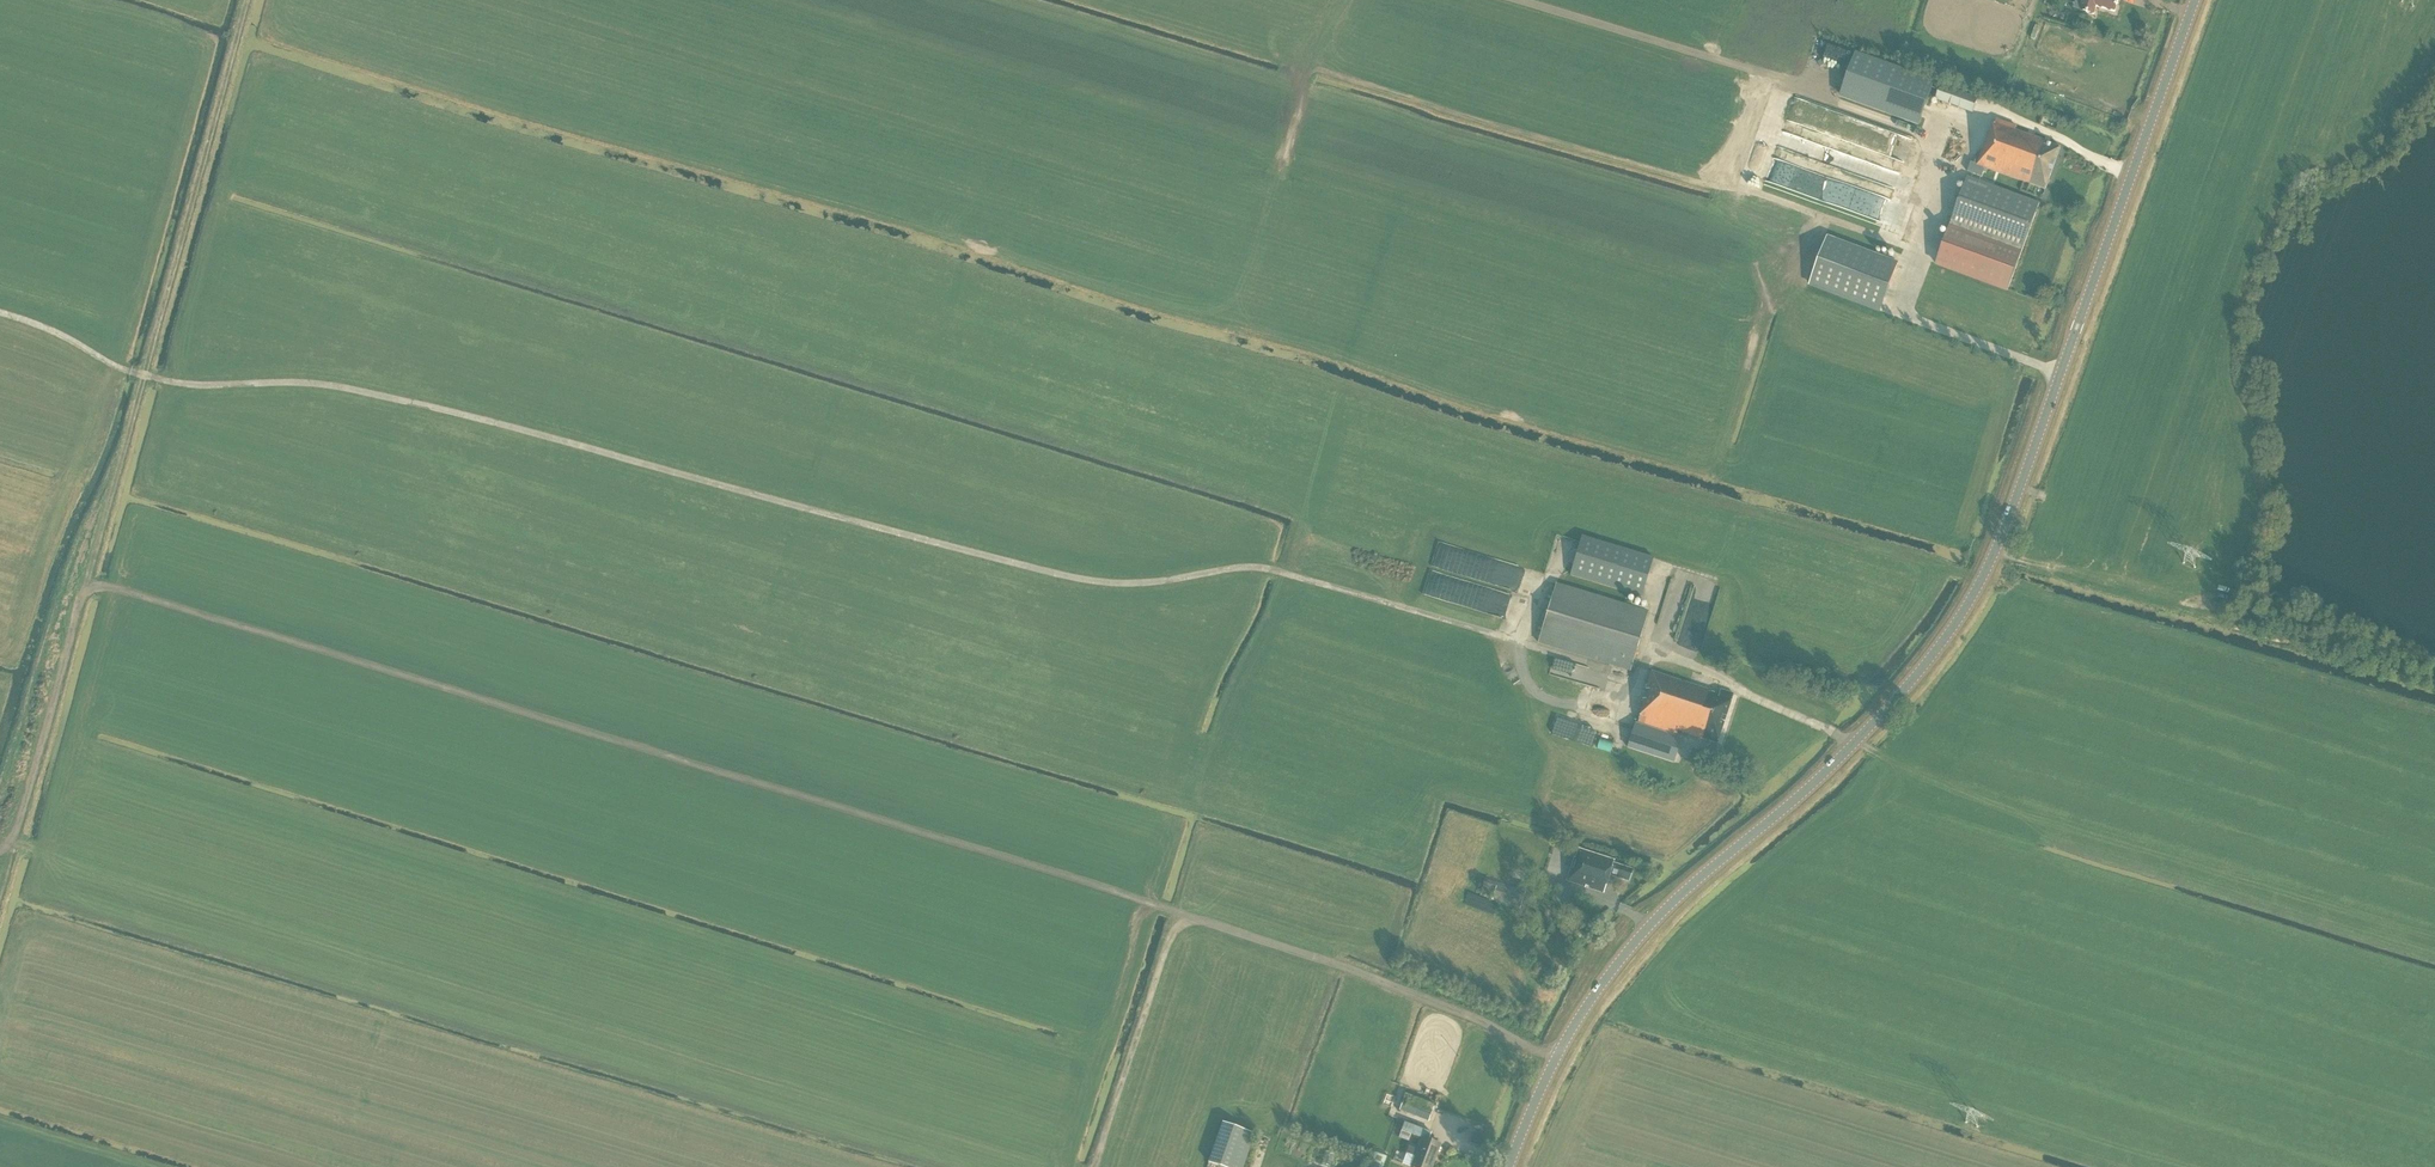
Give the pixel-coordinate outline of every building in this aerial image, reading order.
[(2075,8),(2081,10),(2094,14),(2096,6),(2115,11),(2118,0),(2077,0),(2075,8)] [(1841,95),(1919,123),(1934,83),(1855,54),(1841,95)] [(1973,113),(1978,99),(1941,85),(1936,99),(1973,113)] [(2050,142),(2026,134),(2015,130),(2016,126),(1997,119),(1992,132),(1989,131),(1981,153),(1978,152),(1971,173),(1982,177),(1985,168),(2046,189),(2060,147),(2049,143),(2050,142)] [(2040,202),(2026,198),(1968,177),(1936,264),(2008,290),(2040,202)] [(1898,262),(1827,236),(1810,283),(1880,310),(1898,262)] [(1653,558),(1582,536),(1570,575),(1641,597),(1653,558)] [(1630,670),(1648,612),(1556,584),(1538,642),(1630,670)] [(1717,743),(1733,694),(1720,689),(1718,695),(1709,692),(1710,691),(1650,671),(1640,705),(1642,706),(1636,724),(1635,723),(1628,747),(1673,762),(1681,738),(1683,732),(1717,743)] [(1628,881),(1632,870),(1613,864),(1614,859),(1579,849),(1576,858),(1574,858),(1567,881),(1603,892),(1609,875),(1628,881)] [(1551,895),(1544,892),(1538,907),(1545,910),(1551,895)] [(1406,1093),(1403,1101),(1400,1109),(1429,1119),(1432,1112),(1435,1105),(1406,1093)] [(1222,1122),(1208,1162),(1222,1166),(1243,1166),(1255,1133),(1222,1122)] [(1416,1127),(1405,1123),(1402,1131),(1414,1134),(1423,1138),(1418,1150),(1409,1146),(1407,1153),(1408,1154),(1404,1164),(1412,1166),(1431,1166),(1440,1144),(1428,1140),(1431,1132),(1416,1127)] [(1366,1166),(1386,1166),(1389,1159),(1371,1152),(1366,1166)]
